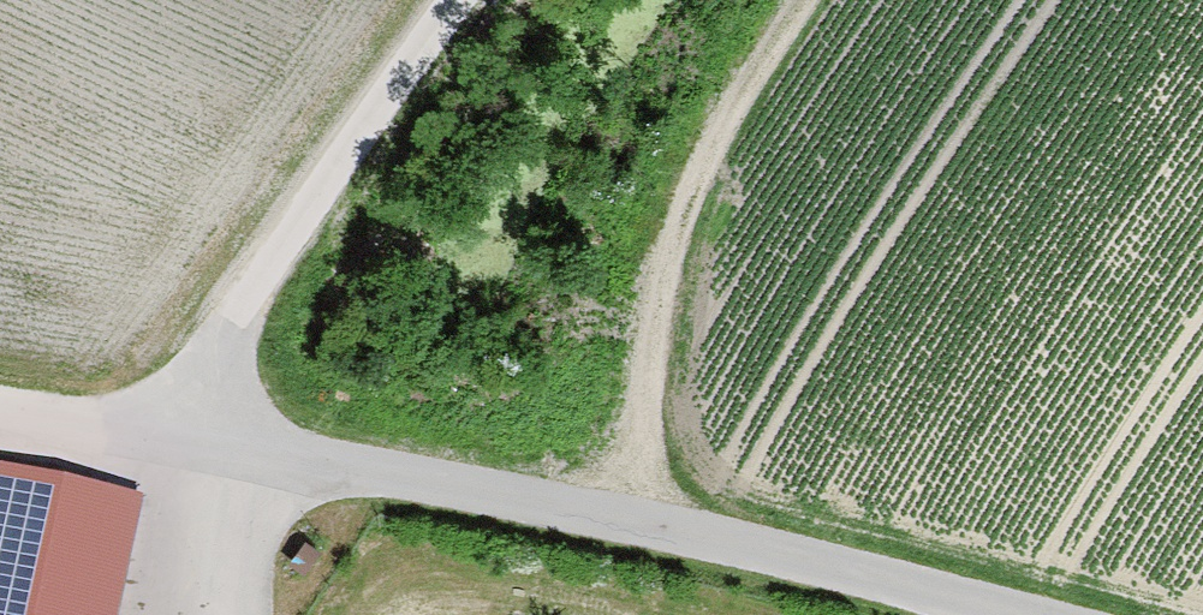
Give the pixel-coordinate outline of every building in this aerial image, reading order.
[(110,501),(0,476),(0,614),(84,614),(110,501)]
